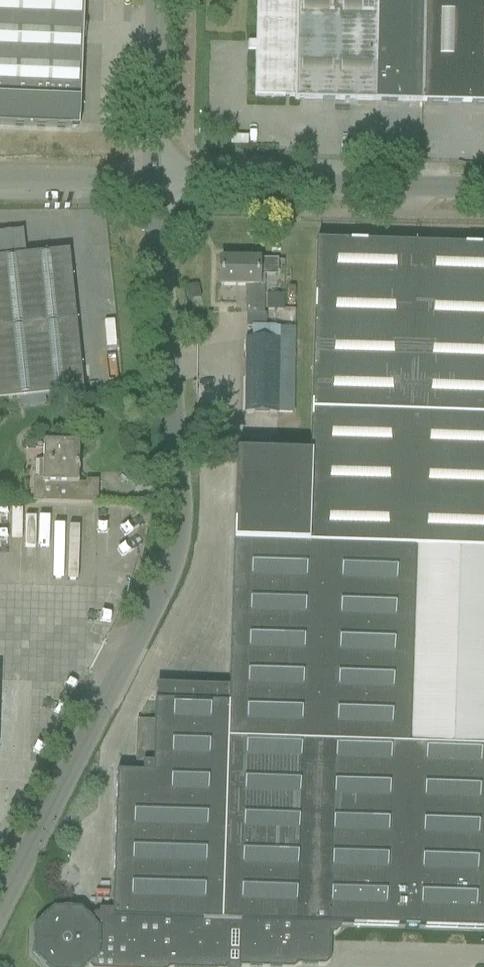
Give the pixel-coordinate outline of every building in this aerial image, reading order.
[(78,130),(79,101),(84,0),(0,0),(0,127),(70,129),(78,130)] [(378,0),(256,0),(255,44),(251,44),(251,52),(255,52),(254,97),(294,98),(294,101),(376,103),(378,0)] [(424,0),(378,0),(376,103),(421,104),(424,0)] [(469,0),(424,0),(421,104),(467,105),(469,0)] [(467,105),(483,105),(483,0),(469,0),(467,105)] [(19,400),(46,397),(63,395),(83,393),(68,252),(25,256),(22,231),(0,233),(0,402),(19,400)] [(409,729),(414,550),(483,553),(483,247),(415,245),(387,244),(316,242),(309,455),(236,453),(233,543),(228,705),(154,703),(152,765),(142,764),(142,774),(116,774),(112,916),(94,915),(90,919),(81,910),(53,909),(33,928),(32,955),(43,966),(226,966),(226,965),(240,965),(240,966),(297,966),(317,966),(325,966),(329,963),(330,936),(335,936),(339,931),(339,926),(483,931),(483,732),(409,729)] [(246,287),(245,314),(262,315),(262,288),(257,288),(258,261),(220,261),(220,287),(246,287)] [(245,339),(244,411),(278,412),(279,340),(245,339)] [(37,483),(37,503),(74,504),(94,505),(95,485),(77,484),(78,468),(78,444),(75,444),(55,444),(44,444),(43,461),(42,483),(37,483)] [(153,721),(136,721),(135,763),(152,764),(153,721)]
